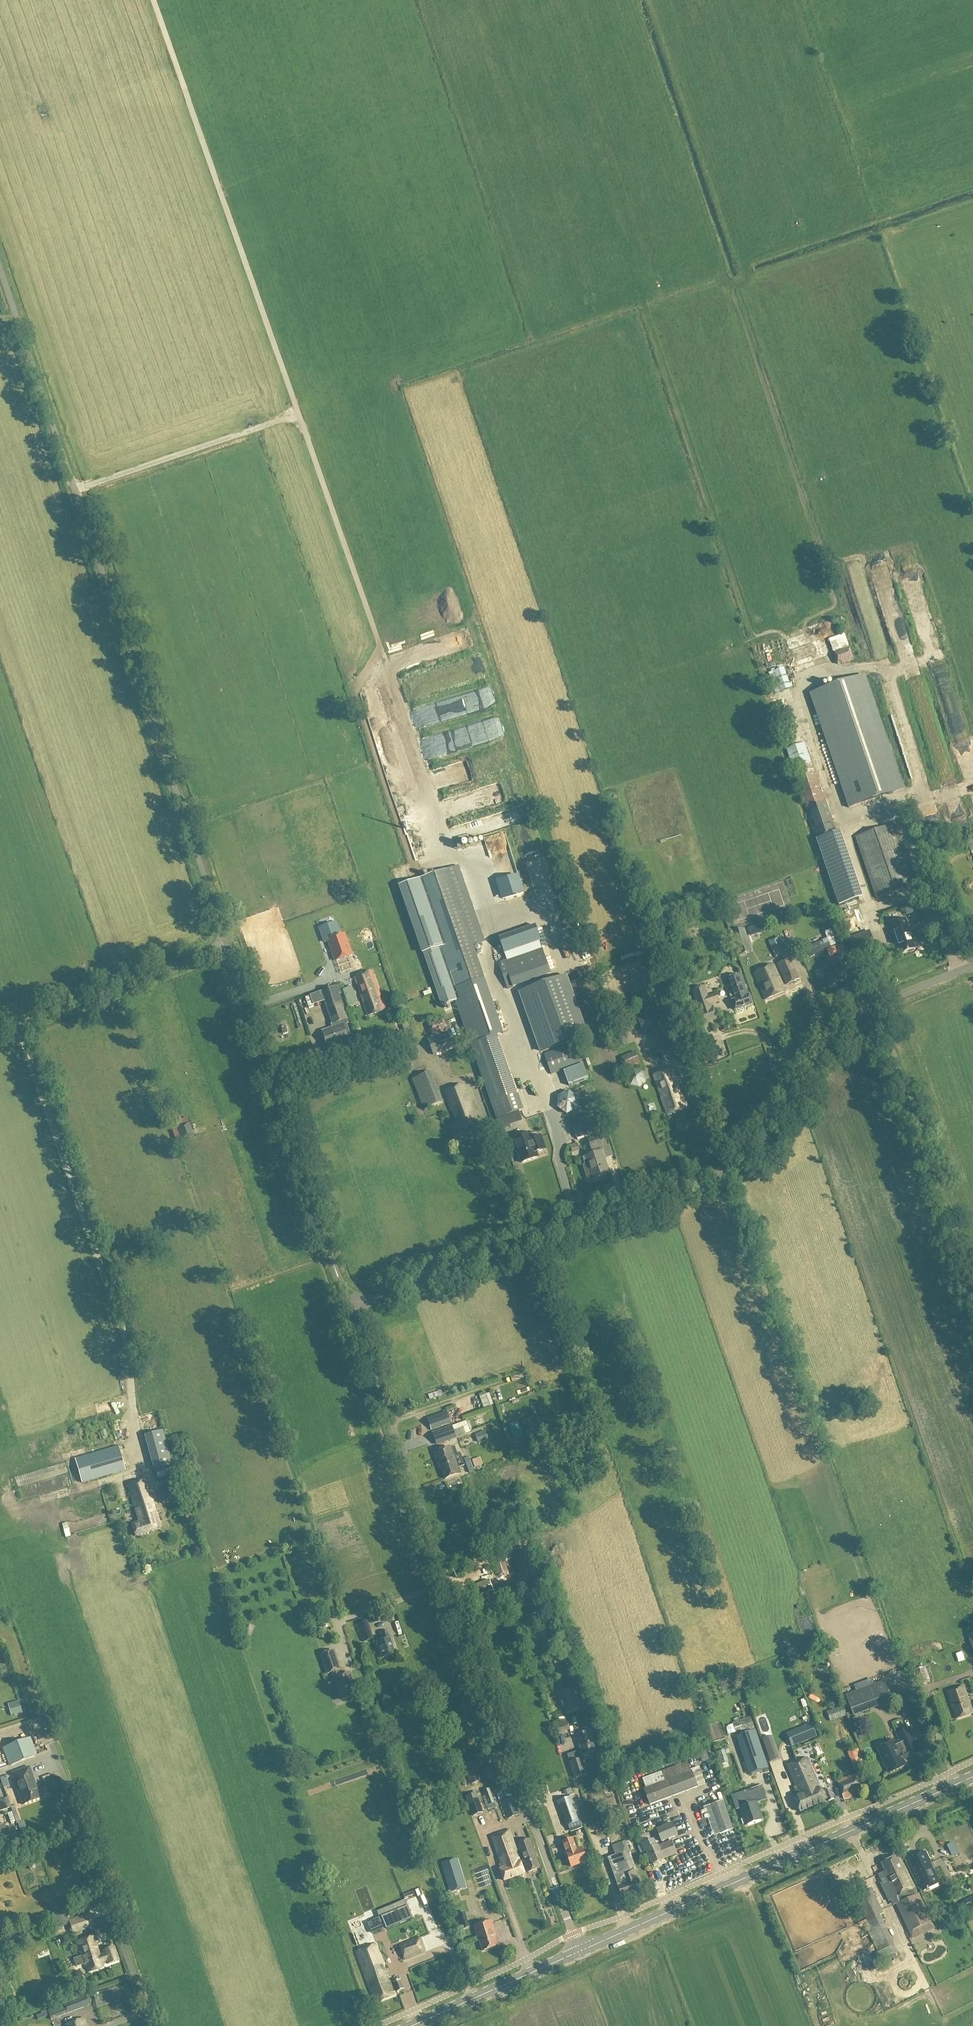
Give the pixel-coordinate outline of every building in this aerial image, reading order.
[(797,629),(789,630),(791,640),(798,639),(797,629)] [(844,635),(829,640),(833,653),(834,653),(838,665),(853,661),(851,654),(849,647),(844,635)] [(894,663),(874,669),(877,679),(897,673),(894,663)] [(769,674),(776,695),(790,689),(783,669),(769,674)] [(849,808),(902,790),(863,676),(812,694),(847,797),(845,797),(849,808)] [(896,741),(908,739),(907,731),(895,733),(896,741)] [(804,744),(786,750),(804,802),(803,803),(815,838),(836,832),(823,796),(822,796),(804,744)] [(410,810),(414,821),(420,819),(415,808),(410,810)] [(409,811),(396,816),(400,827),(413,822),(409,811)] [(496,831),(508,827),(507,823),(495,828),(496,831)] [(894,825),(855,838),(876,898),(915,885),(894,825)] [(477,864),(475,857),(472,858),(469,849),(461,852),(465,861),(471,859),(474,866),(477,864)] [(208,858),(212,870),(218,868),(214,856),(208,858)] [(484,942),(458,866),(449,870),(401,886),(425,952),(423,953),(442,1006),(455,1001),(457,1005),(470,1045),(503,1034),(484,979),(473,946),(484,942)] [(859,887),(835,895),(839,904),(862,896),(859,887)] [(511,902),(513,910),(523,907),(521,899),(511,902)] [(906,916),(919,912),(915,902),(903,906),(906,916)] [(898,930),(892,932),(895,942),(896,942),(900,955),(915,950),(911,938),(917,936),(914,925),(909,927),(907,920),(896,923),(898,930)] [(324,942),(328,941),(334,957),(335,961),(352,955),(350,951),(344,935),(340,936),(336,923),(320,929),(324,942)] [(739,957),(752,952),(744,929),(731,933),(739,957)] [(868,931),(849,938),(855,957),(875,950),(868,931)] [(510,932),(501,937),(504,942),(513,936),(510,932)] [(767,943),(772,955),(783,950),(779,938),(767,943)] [(539,947),(489,962),(497,988),(547,972),(539,947)] [(344,960),(347,972),(358,969),(355,958),(344,960)] [(837,959),(822,965),(831,986),(845,980),(841,971),(842,971),(837,959)] [(789,960),(777,965),(787,986),(799,980),(789,960)] [(773,966),(754,974),(765,1000),(784,991),(773,966)] [(384,1009),(371,974),(354,980),(367,1016),(384,1009)] [(752,1005),(743,979),(742,974),(725,980),(735,1011),(752,1005)] [(588,1036),(566,977),(521,992),(542,1053),(588,1036)] [(336,987),(322,992),(325,1001),(332,1025),(346,1020),(339,996),(338,995),(341,995),(339,986),(336,987)] [(704,987),(692,991),(698,1012),(697,1013),(701,1025),(717,1020),(713,1007),(711,1008),(710,1006),(720,1003),(717,993),(707,996),(704,987)] [(638,1020),(643,1035),(673,1023),(667,1008),(638,1020)] [(430,1039),(428,1040),(433,1056),(453,1049),(448,1033),(440,1036),(440,1034),(448,1031),(443,1019),(428,1024),(431,1036),(429,1037),(430,1039)] [(332,1029),(323,1032),(328,1048),(348,1041),(346,1036),(350,1035),(346,1024),(348,1024),(347,1020),(346,1020),(332,1025),(330,1025),(332,1029)] [(610,1034),(614,1049),(627,1046),(622,1030),(610,1034)] [(544,1055),(551,1076),(582,1065),(575,1043),(544,1055)] [(620,1059),(625,1071),(640,1065),(635,1053),(620,1059)] [(700,1066),(707,1064),(704,1056),(698,1059),(700,1066)] [(583,1065),(563,1072),(568,1087),(588,1080),(583,1065)] [(646,1082),(642,1073),(633,1071),(626,1078),(629,1088),(640,1089),(646,1082)] [(653,1077),(667,1117),(685,1111),(671,1071),(653,1077)] [(412,1081),(424,1110),(443,1102),(431,1073),(412,1081)] [(462,1086),(444,1092),(453,1116),(454,1115),(457,1124),(451,1126),(455,1139),(478,1130),(462,1086)] [(558,1096),(557,1109),(566,1116),(578,1110),(578,1099),(568,1092),(558,1096)] [(521,1111),(515,1093),(490,1102),(497,1119),(521,1111)] [(333,1110),(335,1118),(344,1116),(342,1108),(333,1110)] [(584,1121),(572,1125),(578,1141),(590,1136),(584,1121)] [(189,1124),(177,1128),(175,1122),(169,1124),(176,1143),(181,1141),(193,1136),(189,1124)] [(521,1163),(538,1158),(536,1153),(545,1150),(540,1136),(532,1139),(530,1133),(512,1139),(516,1151),(517,1151),(521,1163)] [(584,1158),(586,1164),(584,1165),(583,1167),(587,1178),(589,1180),(591,1179),(592,1180),(608,1175),(601,1152),(599,1153),(597,1149),(605,1146),(602,1136),(587,1141),(592,1155),(584,1158)] [(541,1344),(548,1343),(547,1336),(539,1338),(541,1344)] [(548,1361),(551,1368),(559,1365),(557,1358),(548,1361)] [(566,1380),(557,1381),(557,1390),(567,1389),(566,1380)] [(429,1400),(440,1396),(439,1392),(427,1396),(429,1400)] [(480,1397),(483,1409),(493,1406),(491,1399),(489,1394),(480,1397)] [(63,1411),(64,1418),(81,1416),(80,1408),(63,1411)] [(445,1413),(428,1419),(432,1430),(449,1424),(445,1413)] [(470,1432),(467,1423),(433,1434),(437,1445),(455,1439),(455,1437),(470,1432)] [(95,1447),(96,1449),(97,1453),(75,1459),(82,1483),(125,1471),(118,1447),(106,1450),(104,1444),(116,1441),(111,1425),(55,1441),(59,1456),(95,1447)] [(155,1471),(158,1480),(173,1475),(170,1466),(162,1431),(145,1436),(155,1471)] [(453,1456),(450,1449),(435,1455),(440,1469),(442,1469),(446,1480),(461,1474),(459,1468),(465,1466),(460,1454),(453,1456)] [(145,1481),(126,1486),(138,1522),(131,1524),(135,1539),(157,1532),(157,1531),(161,1529),(145,1481)] [(64,1522),(58,1523),(61,1538),(67,1537),(64,1522)] [(527,1551),(512,1557),(521,1579),(518,1580),(522,1590),(541,1582),(537,1573),(536,1573),(527,1551)] [(502,1560),(492,1562),(494,1574),(504,1573),(502,1560)] [(367,1621),(357,1624),(363,1642),(373,1639),(367,1621)] [(388,1633),(381,1635),(383,1641),(377,1642),(382,1659),(396,1654),(391,1638),(390,1638),(388,1633)] [(333,1672),(342,1701),(357,1696),(350,1674),(340,1677),(339,1671),(341,1670),(335,1651),(322,1655),(328,1674),(333,1672)] [(914,1672),(919,1687),(930,1683),(924,1668),(914,1672)] [(570,1672),(556,1676),(560,1692),(575,1688),(570,1672)] [(883,1682),(846,1696),(853,1716),(891,1703),(883,1682)] [(417,1696),(414,1686),(405,1689),(408,1699),(417,1696)] [(963,1686),(947,1692),(956,1720),(972,1715),(963,1686)] [(563,1692),(570,1713),(585,1708),(579,1687),(563,1692)] [(20,1707),(9,1710),(11,1717),(22,1713),(20,1707)] [(827,1713),(830,1722),(846,1716),(842,1707),(827,1713)] [(585,1710),(575,1713),(577,1721),(587,1717),(585,1710)] [(738,1734),(754,1729),(750,1717),(734,1723),(738,1734)] [(566,1721),(556,1724),(560,1734),(569,1730),(566,1721)] [(788,1734),(793,1748),(817,1739),(812,1726),(788,1734)] [(898,1735),(902,1744),(897,1747),(895,1741),(878,1748),(890,1774),(906,1766),(902,1758),(907,1755),(908,1758),(919,1753),(908,1730),(898,1735)] [(581,1751),(568,1756),(576,1779),(587,1775),(581,1757),(596,1751),(589,1732),(576,1737),(581,1751)] [(737,1737),(749,1775),(766,1769),(753,1732),(737,1737)] [(2,1748),(8,1767),(37,1756),(29,1737),(2,1748)] [(762,1739),(770,1762),(776,1760),(767,1737),(762,1739)] [(858,1750),(848,1754),(854,1769),(864,1766),(858,1750)] [(702,1762),(709,1760),(706,1752),(700,1754),(702,1762)] [(486,1764),(484,1757),(476,1760),(479,1767),(486,1764)] [(796,1794),(792,1796),(799,1813),(825,1803),(818,1785),(807,1758),(787,1766),(796,1787),(793,1788),(796,1794)] [(733,1759),(725,1762),(736,1793),(745,1789),(733,1759)] [(481,1781),(474,1761),(463,1765),(470,1785),(481,1781)] [(665,1782),(657,1785),(644,1789),(650,1806),(697,1788),(688,1763),(662,1773),(665,1782)] [(495,1765),(486,1765),(482,1772),(486,1780),(494,1781),(499,1774),(495,1765)] [(30,1767),(11,1774),(23,1805),(41,1799),(30,1767)] [(856,1774),(838,1782),(845,1800),(863,1792),(856,1774)] [(0,1780),(3,1789),(9,1787),(6,1778),(0,1780)] [(605,1795),(614,1792),(612,1785),(603,1788),(605,1795)] [(746,1826),(761,1821),(755,1803),(761,1801),(760,1797),(765,1795),(762,1787),(761,1787),(762,1790),(746,1796),(744,1792),(732,1797),(736,1810),(740,1809),(746,1826)] [(485,1796),(482,1798),(485,1805),(486,1805),(488,1811),(496,1808),(492,1797),(490,1790),(484,1792),(485,1796)] [(829,1790),(824,1792),(828,1802),(833,1800),(829,1790)] [(476,1795),(467,1798),(473,1816),(482,1813),(476,1795)] [(520,1815),(513,1798),(500,1803),(507,1820),(520,1815)] [(574,1798),(571,1799),(557,1804),(565,1828),(583,1822),(574,1798)] [(710,1807),(719,1835),(733,1830),(723,1802),(710,1807)] [(14,1806),(10,1807),(15,1824),(16,1823),(19,1822),(14,1806)] [(19,1822),(16,1823),(22,1838),(28,1836),(23,1821),(19,1822)] [(672,1825),(659,1829),(657,1830),(662,1842),(677,1836),(672,1825)] [(502,1866),(500,1867),(501,1870),(501,1871),(505,1883),(525,1876),(509,1831),(492,1837),(502,1866)] [(18,1842),(15,1833),(0,1838),(0,1841),(2,1848),(18,1842)] [(530,1840),(518,1844),(528,1875),(541,1871),(530,1840)] [(573,1840),(570,1841),(564,1844),(564,1845),(562,1846),(565,1855),(568,1854),(567,1855),(572,1868),(587,1863),(582,1849),(577,1851),(573,1840)] [(625,1841),(612,1846),(615,1856),(609,1858),(622,1898),(641,1891),(625,1841)] [(653,1841),(642,1846),(645,1853),(647,1853),(652,1865),(663,1861),(663,1859),(676,1854),(672,1842),(658,1847),(656,1848),(653,1841)] [(908,1860),(922,1891),(940,1884),(925,1852),(908,1860)] [(688,1856),(669,1864),(676,1882),(695,1874),(688,1856)] [(917,1895),(913,1886),(905,1867),(902,1868),(897,1857),(881,1864),(884,1870),(882,1871),(896,1904),(917,1895)] [(458,1860),(441,1865),(449,1893),(466,1888),(458,1860)] [(871,1888),(855,1895),(867,1922),(884,1915),(871,1888)] [(917,1895),(896,1904),(897,1906),(896,1907),(908,1933),(931,1923),(918,1894),(917,1895)] [(967,1910),(972,1907),(972,1897),(963,1902),(967,1910)] [(408,1907),(382,1918),(387,1929),(413,1919),(408,1907)] [(458,1925),(468,1921),(465,1911),(454,1915),(458,1925)] [(88,1917),(69,1922),(73,1933),(91,1927),(88,1917)] [(33,1924),(27,1927),(29,1932),(35,1929),(49,1922),(47,1919),(34,1925),(33,1924)] [(378,1934),(377,1920),(365,1921),(366,1935),(378,1934)] [(492,1923),(475,1927),(482,1951),(498,1946),(493,1931),(494,1930),(492,1923)] [(52,1929),(54,1936),(65,1933),(63,1926),(52,1929)] [(882,1926),(868,1933),(877,1953),(884,1950),(887,1958),(896,1954),(882,1926)] [(104,1955),(100,1956),(94,1938),(77,1943),(87,1974),(104,1968),(102,1963),(106,1962),(104,1955)] [(400,1946),(405,1961),(424,1953),(420,1939),(400,1946)] [(926,1939),(914,1943),(921,1961),(933,1957),(926,1939)] [(376,1945),(356,1952),(375,2003),(394,1996),(376,1945)] [(103,1951),(104,1955),(106,1962),(107,1965),(118,1962),(113,1947),(103,1951)] [(393,1983),(396,1992),(403,1990),(400,1980),(393,1983)] [(86,1997),(48,2011),(50,2019),(89,2005),(86,1997)]
